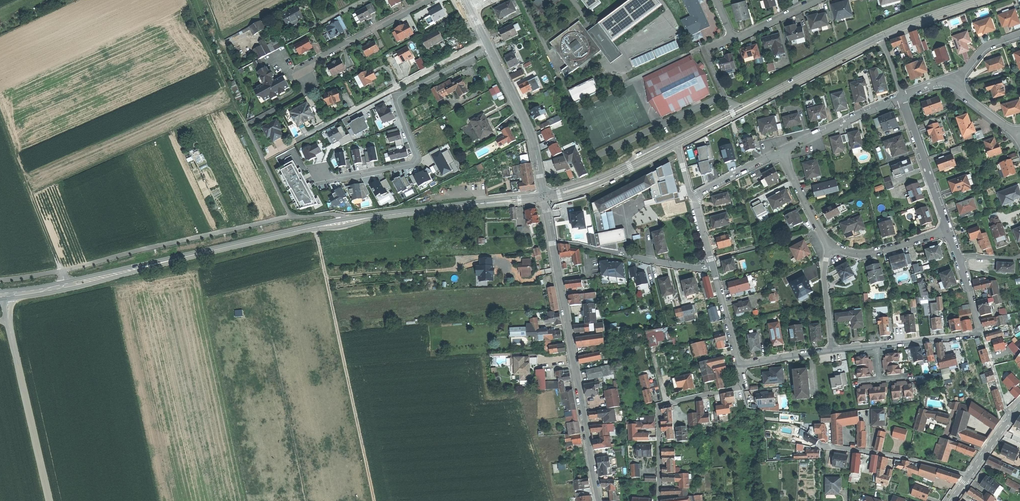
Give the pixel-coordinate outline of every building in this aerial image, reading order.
[(561,0),(546,0),(550,8),(541,13),(536,1),(538,0),(537,0),(533,2),(542,14),(561,0)] [(599,0),(582,0),(590,11),(601,3),(599,0)] [(600,24),(613,42),(662,5),(658,0),(633,0),(600,24)] [(692,16),(699,31),(710,26),(704,11),(699,0),(683,0),(686,5),(687,4),(692,16)] [(499,19),(516,11),(511,1),(502,5),(494,9),(499,19)] [(747,18),(750,17),(749,13),(748,13),(747,10),(748,9),(746,1),(733,4),(737,19),(743,18),(743,19),(747,18)] [(841,2),(832,4),(836,19),(853,14),(849,2),(844,3),(841,4),(841,2)] [(367,7),(371,14),(377,11),(372,3),(367,6),(367,7)] [(436,22),(436,21),(448,15),(442,5),(435,9),(430,12),(432,15),(436,22)] [(298,7),(283,14),(289,26),(294,23),(295,25),(300,22),(298,18),(303,16),(301,12),(298,7)] [(359,16),(361,21),(367,18),(372,15),(371,14),(367,7),(357,12),(359,16)] [(1010,23),(1014,22),(1015,24),(1019,23),(1019,19),(1016,9),(1012,10),(1011,8),(999,12),(1004,26),(1010,23)] [(811,29),(829,26),(826,14),(821,15),(821,14),(816,15),(809,16),(811,29)] [(427,18),(432,26),(437,23),(436,21),(436,22),(432,15),(427,18)] [(333,20),(335,24),(340,21),(345,30),(347,29),(340,16),(333,20)] [(689,37),(699,32),(699,31),(692,16),(682,21),(689,37)] [(996,29),(991,17),(975,22),(978,33),(987,30),(988,32),(992,30),(996,29)] [(427,29),(432,26),(427,18),(422,21),(427,29)] [(261,20),(250,26),(254,34),(265,28),(261,20)] [(325,29),(329,36),(331,35),(333,38),(339,34),(345,31),(345,30),(340,21),(335,24),(325,29)] [(568,66),(572,72),(601,50),(580,21),(551,43),(568,66)] [(403,27),(397,30),(403,40),(415,33),(410,25),(405,27),(404,28),(403,27)] [(505,41),(518,35),(517,31),(514,25),(513,25),(500,31),(502,36),(505,41)] [(792,39),(804,36),(802,27),(798,28),(795,29),(794,25),(787,27),(788,35),(791,34),(792,39)] [(622,54),(601,26),(590,34),(611,63),(622,54)] [(403,40),(397,30),(394,32),(399,42),(403,40)] [(915,45),(917,44),(922,43),(918,30),(914,32),(910,33),(912,39),(913,40),(915,45)] [(441,35),(439,31),(424,38),(428,48),(444,40),(441,35)] [(969,50),(967,42),(966,39),(970,37),(968,31),(953,36),(959,53),(966,51),(969,50)] [(772,37),(764,39),(767,49),(774,48),(775,54),(784,51),(780,35),(772,37)] [(910,49),(905,35),(901,36),(898,37),(900,44),(903,52),(905,51),(910,49)] [(898,37),(892,40),(894,47),(900,44),(898,37)] [(309,38),(297,44),(302,53),(303,52),(304,53),(307,52),(310,50),(309,49),(313,46),(309,38)] [(261,59),(275,51),(271,43),(267,46),(264,39),(258,43),(260,47),(253,51),(258,60),(261,59)] [(677,40),(654,50),(657,57),(680,48),(677,40)] [(376,41),(371,44),(369,45),(365,47),(369,56),(380,50),(376,41)] [(741,50),(744,59),(755,56),(756,59),(760,58),(760,57),(757,45),(753,46),(749,47),(747,48),(741,50)] [(945,61),(950,59),(945,46),(935,50),(938,57),(935,58),(937,63),(942,61),(945,61)] [(409,47),(399,53),(404,62),(410,58),(414,56),(415,56),(409,47)] [(635,67),(656,58),(653,51),(632,60),(635,67)] [(511,68),(520,64),(515,52),(506,56),(507,57),(506,58),(509,63),(511,68)] [(400,64),(404,62),(399,53),(395,55),(400,64)] [(723,71),(735,68),(732,55),(728,56),(726,57),(726,59),(720,61),(723,71)] [(706,74),(702,70),(705,67),(701,63),(698,65),(694,61),(692,56),(649,77),(651,81),(654,99),(666,113),(676,109),(677,111),(682,108),(681,106),(695,100),(696,102),(701,99),(700,97),(710,93),(706,74)] [(758,64),(765,62),(764,56),(760,57),(760,58),(756,59),(756,61),(757,64),(758,64)] [(1005,66),(1001,56),(993,59),(986,61),(989,71),(1005,66)] [(426,67),(421,58),(416,61),(421,70),(426,67)] [(258,60),(252,63),(258,73),(264,85),(262,86),(261,85),(257,87),(258,89),(255,90),(258,98),(262,99),(264,102),(290,88),(286,81),(288,80),(285,76),(284,77),(284,76),(275,81),(274,79),(272,77),(274,76),(271,70),(269,71),(267,68),(266,69),(261,59),(258,60)] [(917,61),(908,65),(910,70),(908,71),(911,79),(919,76),(918,74),(922,73),(927,71),(923,60),(918,62),(917,61)] [(343,61),(338,64),(335,66),(331,68),(335,77),(348,70),(343,61)] [(774,63),(766,65),(768,72),(776,70),(774,63)] [(565,77),(572,72),(568,66),(562,70),(565,77)] [(367,72),(360,76),(365,86),(373,82),(372,80),(378,77),(375,73),(374,70),(368,73),(367,72)] [(511,75),(514,81),(526,75),(523,70),(511,75)] [(883,75),(878,76),(872,78),(876,93),(885,91),(884,87),(886,86),(885,81),(883,75)] [(433,89),(440,101),(445,98),(444,97),(459,89),(462,95),(468,92),(465,86),(466,85),(465,82),(463,78),(453,84),(451,80),(433,89)] [(533,90),(534,92),(541,88),(536,78),(529,82),(533,90)] [(600,91),(594,78),(569,90),(575,103),(600,91)] [(865,84),(864,80),(864,78),(850,81),(855,103),(861,101),(866,100),(863,85),(865,84)] [(1006,93),(1002,79),(987,84),(988,90),(992,89),(993,92),(994,96),(1006,93)] [(242,100),(235,81),(229,84),(236,102),(242,100)] [(533,90),(529,82),(520,86),(522,90),(524,94),(533,90)] [(500,101),(504,99),(497,85),(493,87),(493,88),(490,90),(495,100),(499,98),(500,101)] [(339,89),(326,93),(327,95),(325,98),(329,99),(327,102),(331,104),(337,102),(342,100),(339,89)] [(843,92),(832,95),(836,112),(841,110),(845,109),(844,105),(846,104),(843,92)] [(938,97),(932,100),(932,101),(928,103),(927,101),(922,103),(926,115),(943,109),(938,97)] [(1006,115),(1006,114),(1014,112),(1015,112),(1018,111),(1019,111),(1019,100),(1019,99),(1002,104),(1006,115)] [(297,121),(299,124),(304,121),(305,123),(306,125),(307,125),(308,126),(309,126),(311,125),(312,124),(312,122),(311,120),(316,117),(308,102),(292,111),(294,115),(293,117),(293,119),(294,120),(295,121),(297,121)] [(392,113),(390,109),(388,110),(384,103),(377,107),(380,114),(379,114),(383,123),(389,120),(389,121),(395,118),(392,113)] [(826,115),(823,105),(808,109),(812,121),(818,120),(822,119),(822,117),(826,115)] [(535,119),(544,115),(542,111),(540,106),(531,110),(533,115),(535,119)] [(879,118),(880,118),(882,126),(884,132),(898,126),(897,121),(896,121),(895,120),(895,119),(894,119),(892,113),(879,118)] [(472,121),(482,139),(494,132),(490,125),(488,121),(488,120),(485,114),(472,121)] [(798,114),(783,118),(786,128),(795,126),(801,124),(798,114)] [(974,132),(975,132),(973,126),(972,126),(971,124),(967,114),(957,118),(963,136),(964,136),(970,134),(974,132)] [(349,125),(352,123),(349,116),(342,120),(346,126),(349,125)] [(352,123),(349,125),(355,135),(369,128),(366,122),(367,121),(364,116),(352,123)] [(773,121),(772,117),(759,121),(761,129),(763,129),(764,134),(770,132),(777,130),(775,121),(773,121)] [(882,126),(880,118),(874,120),(877,128),(882,126)] [(263,127),(266,132),(269,131),(272,135),(274,141),(280,138),(284,136),(281,131),(278,126),(280,125),(278,119),(263,127)] [(926,128),(927,128),(934,125),(932,119),(923,122),(926,128)] [(562,121),(561,121),(556,123),(550,126),(551,128),(552,130),(564,125),(562,121)] [(941,134),(940,129),(938,124),(936,124),(934,125),(927,128),(930,135),(931,134),(932,137),(934,143),(944,140),(941,134)] [(341,127),(337,129),(343,138),(339,140),(343,146),(349,143),(353,141),(350,134),(346,136),(341,127)] [(513,135),(510,130),(509,131),(507,128),(501,131),(504,136),(495,141),(499,147),(508,143),(509,144),(516,141),(513,135)] [(549,140),(555,138),(552,130),(551,128),(542,132),(544,138),(546,142),(549,140)] [(343,138),(337,129),(332,132),(332,131),(327,133),(329,136),(328,137),(332,144),(336,141),(339,140),(343,138)] [(982,130),(975,132),(974,132),(977,140),(984,137),(982,130)] [(854,132),(848,134),(850,141),(852,149),(861,147),(863,146),(859,131),(854,132)] [(397,133),(388,135),(391,143),(395,142),(402,140),(401,136),(400,132),(399,132),(397,133)] [(835,137),(831,138),(833,147),(834,149),(833,149),(834,154),(844,151),(841,136),(835,137)] [(902,136),(884,142),(886,148),(890,147),(893,157),(907,152),(905,147),(904,147),(903,145),(903,143),(904,142),(902,136)] [(744,140),(743,140),(746,151),(751,150),(755,149),(752,138),(751,138),(744,140)] [(997,146),(996,144),(994,138),(984,141),(986,147),(990,156),(1001,153),(998,146),(997,146)] [(562,153),(558,143),(551,146),(549,147),(550,150),(553,157),(562,153)] [(310,146),(305,149),(304,153),(307,160),(310,161),(313,159),(312,158),(316,157),(315,155),(322,152),(317,144),(311,147),(310,146)] [(732,144),(721,147),(723,154),(724,157),(725,162),(730,161),(736,160),(732,144)] [(710,145),(700,147),(702,155),(700,156),(698,156),(700,163),(709,160),(714,159),(710,145)] [(368,152),(369,155),(370,162),(373,161),(378,160),(375,147),(368,149),(368,152)] [(389,153),(388,153),(389,157),(392,156),(393,160),(405,158),(408,157),(408,156),(409,156),(408,153),(407,149),(403,150),(400,151),(400,150),(398,151),(396,147),(388,149),(389,153)] [(576,147),(564,153),(565,156),(565,157),(577,151),(578,151),(576,147)] [(193,158),(200,154),(197,148),(190,152),(193,158)] [(440,170),(443,176),(453,170),(450,165),(455,162),(448,150),(442,153),(439,148),(429,153),(432,159),(433,158),(434,160),(435,159),(436,161),(437,163),(436,164),(437,164),(440,170)] [(359,164),(362,163),(361,157),(360,150),(352,151),(355,164),(359,164)] [(565,157),(568,163),(571,161),(573,160),(580,157),(577,151),(565,157)] [(343,167),(347,166),(346,160),(344,153),(337,154),(339,167),(343,167)] [(520,156),(522,165),(529,164),(528,155),(520,156)] [(956,166),(952,155),(937,161),(939,167),(940,171),(956,166)] [(557,170),(566,168),(563,156),(554,159),(556,165),(557,170)] [(566,168),(567,171),(571,169),(568,163),(565,157),(565,156),(563,156),(566,168)] [(1016,173),(1014,168),(1012,164),(1013,164),(1011,159),(997,164),(1002,178),(1016,173)] [(702,176),(707,174),(712,172),(711,169),(712,169),(713,170),(712,165),(710,165),(709,160),(700,163),(699,163),(702,176)] [(809,164),(804,165),(807,179),(817,177),(817,175),(820,174),(817,160),(812,162),(808,162),(809,164)] [(295,177),(300,174),(294,161),(287,165),(291,173),(293,172),(295,177)] [(574,164),(581,177),(584,175),(588,174),(582,161),(575,164),(574,164)] [(908,161),(897,164),(901,175),(913,170),(912,167),(911,165),(910,165),(908,161)] [(453,170),(454,172),(459,170),(455,162),(450,165),(453,170)] [(520,184),(521,191),(528,190),(536,189),(531,163),(529,164),(522,165),(521,165),(523,178),(524,183),(520,184)] [(662,196),(677,192),(670,164),(657,171),(660,182),(658,182),(662,196)] [(901,175),(897,164),(891,167),(895,177),(901,175)] [(291,173),(287,165),(279,170),(290,191),(300,209),(310,207),(318,203),(309,187),(308,185),(307,185),(300,174),(295,177),(293,172),(291,173)] [(762,174),(765,180),(768,185),(769,186),(777,182),(776,180),(780,178),(777,173),(774,168),(762,174)] [(290,191),(279,170),(277,171),(288,192),(290,191)] [(653,199),(655,198),(662,196),(658,182),(660,182),(657,171),(647,176),(652,186),(650,187),(652,191),(650,191),(653,199)] [(432,180),(428,174),(427,172),(425,173),(424,172),(419,174),(415,176),(414,177),(417,183),(419,187),(432,180)] [(953,193),(961,189),(963,189),(964,191),(970,189),(970,187),(970,186),(968,180),(966,176),(966,175),(949,182),(951,187),(953,193)] [(636,182),(633,184),(638,193),(642,192),(650,187),(652,186),(647,176),(636,182)] [(406,187),(402,179),(401,178),(401,177),(398,178),(395,180),(396,181),(393,183),(399,193),(403,191),(403,192),(408,190),(406,187)] [(402,179),(406,187),(410,185),(405,177),(402,179)] [(386,179),(380,183),(385,191),(386,190),(391,187),(386,179)] [(823,184),(813,186),(814,191),(815,195),(825,193),(826,194),(839,191),(836,180),(826,183),(826,184),(823,184)] [(387,193),(386,190),(385,191),(380,183),(379,181),(376,182),(370,185),(377,197),(381,194),(382,196),(387,193)] [(884,183),(887,190),(894,188),(891,181),(884,183)] [(364,183),(357,185),(357,186),(355,186),(354,185),(351,186),(346,187),(349,193),(350,192),(351,196),(353,196),(353,199),(362,198),(363,199),(363,200),(368,197),(367,196),(370,194),(364,183)] [(910,198),(912,203),(923,199),(921,191),(918,183),(907,187),(910,198)] [(596,203),(596,204),(601,213),(605,211),(638,194),(638,193),(633,184),(596,203)] [(1019,185),(998,193),(1002,205),(1011,202),(1010,201),(1019,197),(1019,193),(1019,192),(1019,191),(1019,187),(1019,185)] [(345,201),(344,199),(347,197),(342,188),(336,191),(337,193),(337,194),(334,196),(330,199),(334,206),(336,207),(345,201)] [(785,190),(768,199),(773,209),(791,201),(788,195),(785,190)] [(679,197),(677,192),(662,196),(655,198),(656,203),(679,197)] [(721,195),(712,197),(715,206),(731,202),(728,193),(721,195)] [(754,208),(761,204),(758,197),(750,201),(754,208)] [(960,214),(961,214),(967,212),(968,214),(971,213),(970,211),(976,209),(972,199),(957,204),(959,210),(960,214)] [(595,235),(597,247),(601,247),(601,248),(610,249),(618,251),(617,245),(627,243),(625,229),(609,232),(609,230),(606,213),(605,211),(601,213),(596,204),(593,204),(599,234),(595,235)] [(763,208),(761,204),(754,208),(753,209),(758,218),(768,213),(765,207),(764,208),(763,208)] [(828,208),(823,211),(826,216),(828,220),(840,213),(836,204),(831,207),(831,208),(829,209),(828,208)] [(919,218),(920,222),(921,225),(927,224),(932,222),(926,207),(916,211),(919,218)] [(528,220),(528,225),(539,223),(538,216),(537,209),(526,211),(526,214),(528,220)] [(797,211),(785,217),(790,225),(793,223),(794,226),(803,222),(800,216),(797,211)] [(606,213),(609,230),(616,229),(613,212),(606,213)] [(584,213),(572,214),(573,221),(574,229),(579,228),(580,230),(586,229),(584,213)] [(727,213),(711,218),(713,223),(714,228),(719,227),(719,226),(723,225),(723,226),(730,224),(727,213)] [(630,218),(631,226),(649,223),(648,215),(630,218)] [(847,233),(853,230),(854,230),(855,232),(865,228),(860,216),(841,224),(843,229),(845,233),(847,233)] [(992,226),(1000,223),(998,217),(990,219),(992,226)] [(893,226),(891,221),(879,224),(883,238),(889,236),(895,235),(893,226)] [(1002,229),(1000,223),(992,226),(991,227),(995,238),(1005,235),(1003,228),(1002,229)] [(971,239),(978,236),(981,235),(979,227),(968,230),(971,239)] [(663,230),(653,233),(655,240),(654,240),(654,244),(656,243),(658,255),(664,253),(669,252),(663,230)] [(978,236),(980,241),(980,243),(981,245),(989,242),(986,233),(981,235),(978,236)] [(588,236),(590,245),(597,247),(595,235),(588,236)] [(729,235),(717,239),(718,244),(719,249),(732,245),(729,235)] [(804,241),(790,249),(795,257),(796,257),(798,261),(807,256),(806,255),(810,253),(807,247),(804,241)] [(991,247),(989,242),(981,245),(982,247),(983,250),(986,249),(991,247)] [(570,246),(559,245),(560,254),(561,257),(571,255),(570,249),(570,246)] [(930,249),(930,250),(929,250),(932,260),(942,257),(939,247),(933,249),(933,248),(931,249),(930,249)] [(533,249),(535,260),(541,258),(540,255),(536,256),(535,249),(533,249)] [(570,249),(571,255),(573,255),(576,265),(582,264),(579,250),(570,249)] [(907,262),(905,255),(905,254),(897,256),(889,258),(892,269),(902,266),(902,267),(908,266),(907,265),(907,262)] [(477,267),(478,275),(481,275),(482,281),(493,280),(493,274),(492,274),(492,269),(493,269),(493,266),(492,266),(492,258),(481,259),(481,267),(477,267)] [(736,269),(734,264),(733,259),(723,262),(724,267),(725,270),(730,269),(730,271),(736,269)] [(601,271),(602,276),(609,276),(610,279),(618,278),(618,282),(626,281),(624,263),(617,261),(608,262),(608,260),(600,261),(601,271)] [(997,271),(1014,272),(1015,263),(1005,263),(998,262),(997,271)] [(521,271),(531,271),(531,263),(523,263),(518,264),(519,271),(521,271)] [(842,266),(837,269),(839,273),(839,274),(841,277),(843,281),(854,276),(851,272),(851,271),(850,268),(849,268),(847,263),(842,266)] [(873,265),(867,267),(871,285),(884,281),(880,264),(873,265)] [(915,274),(923,272),(922,266),(918,267),(917,264),(913,266),(915,274)] [(635,277),(637,286),(648,284),(645,272),(641,273),(638,274),(637,267),(629,269),(631,278),(635,277)] [(944,284),(945,289),(946,290),(957,286),(955,280),(954,278),(954,277),(951,271),(945,273),(946,275),(941,276),(944,284)] [(664,278),(659,279),(663,296),(673,294),(669,277),(664,278)] [(705,280),(709,298),(714,297),(710,282),(709,278),(704,279),(705,280)] [(747,278),(728,283),(730,289),(731,294),(750,289),(747,278)] [(975,290),(986,287),(985,281),(980,282),(980,278),(973,279),(974,285),(975,290)] [(686,296),(687,296),(692,294),(698,293),(695,279),(688,281),(683,282),(686,296)] [(800,300),(808,296),(808,295),(808,294),(813,292),(810,287),(811,287),(810,285),(809,283),(808,283),(806,279),(802,281),(801,279),(791,284),(799,300),(800,300)] [(582,280),(566,282),(567,286),(567,289),(583,287),(582,280)] [(705,299),(709,298),(705,280),(700,281),(705,299)] [(992,293),(992,296),(994,295),(1000,294),(996,280),(989,282),(990,286),(992,293)] [(921,297),(928,296),(925,286),(918,287),(921,297)] [(548,288),(551,301),(557,300),(555,287),(548,288)] [(580,294),(569,296),(570,301),(571,306),(582,305),(581,300),(580,294)] [(775,294),(769,295),(771,302),(779,301),(778,294),(775,295),(775,294)] [(1000,294),(994,295),(996,304),(1003,302),(1001,294),(1000,294)] [(988,298),(977,301),(979,309),(981,316),(991,313),(989,303),(988,298)] [(551,301),(552,308),(552,311),(559,310),(558,305),(557,300),(551,301)] [(750,301),(734,305),(735,309),(736,314),(752,310),(750,301)] [(932,319),(939,318),(938,311),(937,303),(930,304),(932,319)] [(585,314),(586,316),(586,323),(597,322),(595,305),(585,305),(585,312),(585,314)] [(692,305),(682,308),(684,316),(694,314),(692,305)] [(716,307),(708,310),(711,322),(720,320),(718,313),(716,307)] [(684,316),(682,308),(676,310),(678,318),(684,316)] [(848,313),(835,314),(836,322),(851,321),(852,329),(857,329),(863,328),(861,313),(851,314),(850,312),(848,312),(848,313)] [(550,323),(556,321),(561,320),(561,317),(560,314),(555,315),(549,316),(549,317),(550,323)] [(1008,320),(1007,315),(1007,314),(997,317),(998,320),(998,324),(999,326),(1009,324),(1008,320)] [(915,332),(915,325),(913,315),(901,317),(902,323),(905,322),(906,334),(911,333),(916,333),(915,332)] [(985,319),(986,326),(995,324),(995,321),(994,317),(985,319)] [(888,318),(879,319),(880,336),(885,336),(890,335),(888,318)] [(931,319),(932,331),(937,330),(942,330),(940,318),(939,318),(932,319),(931,319)] [(959,320),(950,321),(951,332),(957,332),(961,331),(959,320)] [(961,322),(963,332),(972,330),(971,326),(970,320),(961,322)] [(546,352),(550,351),(550,346),(554,346),(554,339),(555,339),(554,334),(554,332),(553,331),(548,331),(547,329),(539,330),(538,323),(532,324),(527,324),(527,328),(528,336),(529,336),(538,335),(541,335),(543,335),(544,341),(546,352)] [(779,323),(770,324),(771,331),(770,331),(774,346),(779,345),(784,344),(779,323)] [(575,330),(576,333),(586,332),(585,324),(574,325),(575,330)] [(820,324),(810,325),(812,342),(817,342),(822,341),(821,336),(823,336),(823,333),(821,333),(820,324)] [(792,341),(797,341),(798,343),(801,343),(803,343),(803,340),(804,340),(801,325),(789,327),(792,341)] [(512,336),(528,336),(527,328),(511,329),(512,336)] [(561,331),(554,332),(554,334),(555,339),(562,338),(561,334),(561,331)] [(655,333),(646,335),(649,347),(658,345),(657,342),(665,341),(663,332),(662,332),(655,334),(655,333)] [(986,336),(988,342),(1004,337),(1002,332),(986,336)] [(604,343),(603,334),(577,338),(577,342),(578,347),(604,343)] [(757,334),(748,336),(749,344),(751,352),(756,351),(756,349),(760,348),(757,334)] [(996,350),(1002,349),(1002,351),(1005,350),(1004,348),(1006,348),(1005,345),(1007,345),(1007,343),(1005,343),(1003,338),(994,340),(995,346),(996,350)] [(718,350),(725,348),(724,345),(723,340),(716,342),(718,350)] [(692,345),(695,357),(709,354),(705,341),(692,345)] [(1015,343),(1014,341),(1012,343),(1009,345),(1012,349),(1014,348),(1018,352),(1019,351),(1019,350),(1017,346),(1016,344),(1015,343)] [(934,355),(931,343),(928,343),(925,344),(928,356),(934,355)] [(559,353),(559,352),(558,346),(558,345),(558,344),(556,344),(555,345),(555,346),(554,346),(550,346),(550,351),(551,354),(559,353)] [(917,347),(905,350),(909,360),(914,359),(914,362),(923,360),(922,355),(923,355),(921,348),(919,349),(917,347)] [(884,369),(885,369),(887,369),(887,371),(888,375),(900,374),(900,369),(899,365),(892,366),(892,364),(892,362),(898,361),(899,361),(899,357),(898,353),(886,354),(886,358),(886,360),(884,360),(883,360),(884,369)] [(579,357),(580,363),(598,360),(596,354),(579,357)] [(988,354),(981,356),(983,364),(990,361),(989,358),(988,354)] [(956,355),(945,357),(939,359),(939,362),(941,368),(958,364),(956,355)] [(869,356),(856,357),(856,361),(857,365),(864,364),(865,369),(857,369),(858,373),(858,378),(871,376),(870,373),(870,371),(872,370),(873,370),(872,361),(871,362),(869,362),(869,359),(869,356)] [(529,357),(511,358),(511,366),(514,366),(514,373),(516,375),(520,375),(520,380),(528,380),(528,374),(530,374),(530,365),(529,357)] [(712,367),(725,364),(724,358),(710,361),(712,367)] [(716,380),(714,374),(712,367),(710,361),(700,363),(705,383),(710,382),(716,380)] [(615,374),(613,364),(601,367),(603,377),(615,374)] [(725,364),(712,367),(714,374),(722,372),(725,371),(725,370),(726,369),(726,368),(725,366),(725,364)] [(603,377),(601,367),(586,370),(588,380),(590,379),(593,379),(603,377)] [(722,378),(729,373),(728,367),(726,368),(726,369),(727,371),(725,371),(722,372),(721,375),(721,378),(722,378)] [(765,384),(774,383),(784,383),(783,368),(774,369),(774,372),(771,373),(764,373),(765,384)] [(951,378),(949,368),(941,370),(944,380),(951,378)] [(796,387),(795,387),(797,399),(811,398),(810,388),(811,388),(810,377),(809,377),(808,370),(801,370),(794,371),(795,384),(796,384),(796,387)] [(537,390),(545,390),(544,382),(544,372),(536,372),(537,390)] [(836,376),(830,377),(832,388),(837,387),(838,389),(843,388),(843,385),(848,384),(846,372),(840,373),(840,374),(837,374),(838,375),(838,377),(836,377),(836,376)] [(995,379),(993,372),(986,374),(988,382),(995,379)] [(559,376),(560,382),(564,381),(571,380),(571,377),(570,373),(559,375),(559,376)] [(938,374),(919,377),(920,383),(939,381),(938,374)] [(1017,386),(1019,383),(1019,382),(1012,374),(1003,382),(1011,391),(1017,386)] [(643,391),(649,390),(651,389),(651,387),(650,385),(648,375),(640,377),(643,391)] [(688,388),(689,389),(694,388),(691,375),(677,378),(679,388),(684,387),(684,389),(688,388)] [(559,389),(558,381),(544,382),(545,390),(559,389)] [(893,398),(897,398),(901,398),(900,390),(905,390),(905,397),(909,397),(913,396),(912,384),(909,384),(906,384),(906,382),(906,381),(897,382),(897,383),(898,385),(895,385),(892,386),(893,398)] [(594,383),(591,384),(585,385),(586,390),(587,397),(597,395),(597,391),(596,388),(595,383),(594,383)] [(858,402),(862,401),(866,401),(866,393),(870,393),(871,400),(874,400),(879,400),(883,399),(886,399),(886,392),(888,391),(887,383),(883,383),(883,385),(883,387),(880,387),(874,388),(872,388),(872,386),(871,384),(863,385),(863,387),(863,389),(861,389),(857,389),(858,402)] [(1017,386),(1011,391),(1010,392),(1016,399),(1019,395),(1019,390),(1017,386)] [(617,389),(605,391),(608,408),(620,406),(617,389)] [(561,392),(562,400),(575,398),(573,390),(566,391),(561,392)] [(650,392),(649,390),(643,391),(647,404),(650,403),(653,402),(650,392)] [(730,393),(727,393),(729,403),(729,407),(730,407),(733,406),(732,402),(736,402),(734,392),(730,393)] [(769,404),(768,394),(768,393),(761,393),(761,395),(757,395),(758,400),(758,405),(759,405),(769,404)] [(1001,410),(1004,409),(1000,396),(994,397),(998,411),(1001,410)] [(562,400),(564,411),(576,410),(575,398),(562,400)] [(957,410),(960,401),(952,402),(950,409),(957,410)] [(979,419),(985,411),(972,402),(972,403),(971,406),(969,412),(970,413),(979,419)] [(961,439),(964,432),(970,413),(969,412),(971,406),(967,405),(960,403),(958,409),(959,410),(951,435),(961,439)] [(730,413),(730,407),(729,407),(724,407),(717,409),(718,415),(730,413)] [(914,429),(922,431),(927,417),(929,411),(920,408),(914,429)] [(605,423),(616,422),(615,409),(600,411),(600,412),(601,418),(604,418),(605,423)] [(564,411),(567,423),(570,423),(579,422),(576,410),(564,411)] [(885,425),(885,410),(872,410),(872,426),(879,426),(885,425)] [(858,411),(832,415),(832,423),(840,422),(840,426),(859,422),(860,422),(858,411)] [(927,417),(936,420),(937,417),(938,412),(929,411),(927,417)] [(997,425),(1000,421),(985,411),(979,419),(994,429),(997,425)] [(949,419),(950,415),(938,412),(937,417),(936,420),(948,422),(949,419)] [(695,426),(699,425),(698,413),(693,414),(689,414),(690,424),(695,424),(695,426)] [(702,415),(703,423),(710,422),(709,414),(704,415),(702,415)] [(645,423),(642,423),(642,429),(655,429),(655,423),(655,417),(645,417),(645,423)] [(572,435),(581,434),(580,430),(579,422),(570,423),(572,435)] [(840,422),(832,423),(833,444),(841,446),(840,426),(840,422)] [(629,423),(629,425),(629,429),(630,441),(637,441),(637,436),(637,429),(637,423),(629,423)] [(600,425),(600,432),(601,438),(607,437),(607,432),(609,432),(608,424),(600,425)] [(688,440),(686,428),(682,428),(677,429),(678,441),(688,440)] [(895,428),(893,434),(899,435),(898,438),(901,439),(905,440),(907,430),(895,428)] [(982,446),(986,440),(964,432),(961,439),(982,446)] [(572,436),(574,445),(583,443),(582,439),(581,434),(572,436)] [(817,442),(819,439),(811,435),(808,440),(809,440),(810,441),(816,444),(817,442)] [(602,449),(611,448),(610,437),(607,437),(601,438),(601,440),(602,449)] [(884,438),(878,437),(875,450),(879,450),(882,451),(884,438)] [(951,448),(953,442),(941,437),(934,457),(946,462),(951,448)] [(1008,438),(1005,444),(1019,450),(1019,443),(1008,438)] [(601,440),(593,442),(595,450),(602,449),(601,440)] [(959,444),(959,443),(953,442),(951,448),(957,450),(959,444)] [(976,450),(959,444),(957,450),(973,456),(974,453),(976,450)] [(1004,449),(1002,454),(1012,458),(1013,454),(1016,449),(1006,445),(1004,449)] [(638,446),(638,457),(652,457),(652,452),(652,446),(638,446)] [(833,466),(846,468),(848,456),(842,455),(836,454),(833,466)] [(853,454),(852,468),(859,468),(861,455),(857,454),(853,454)] [(598,459),(599,468),(605,467),(607,476),(609,476),(608,467),(611,467),(609,457),(598,459)] [(880,457),(878,469),(884,470),(885,465),(886,459),(887,458),(883,458),(880,457)] [(997,468),(1001,470),(1002,470),(1004,464),(991,457),(989,460),(988,463),(993,466),(997,468)] [(908,470),(909,466),(910,462),(906,461),(903,461),(901,468),(908,470)] [(1005,463),(1004,464),(1002,470),(1013,475),(1016,468),(1005,463)] [(639,469),(639,464),(631,465),(631,477),(639,477),(639,469)] [(936,476),(939,469),(922,465),(920,470),(919,475),(927,479),(928,473),(936,476)] [(599,472),(599,477),(607,476),(605,467),(599,468),(598,468),(599,472)] [(852,468),(851,474),(850,477),(858,478),(859,468),(852,468)] [(947,480),(949,473),(942,470),(940,477),(947,480)] [(934,482),(936,476),(928,473),(927,479),(934,482)] [(959,481),(961,477),(949,473),(947,480),(957,484),(959,481)] [(689,474),(675,474),(676,475),(675,477),(681,477),(681,482),(680,482),(680,486),(680,488),(690,488),(689,474)] [(883,476),(877,474),(876,483),(888,486),(890,478),(888,477),(883,476)] [(841,487),(841,477),(826,477),(826,494),(832,494),(839,494),(839,487),(841,487)] [(985,482),(982,486),(994,494),(1000,486),(999,486),(996,483),(996,482),(994,480),(993,481),(990,479),(987,477),(985,482)] [(1018,491),(1019,488),(1019,485),(1009,479),(1006,484),(1009,486),(1014,488),(1018,491)] [(575,486),(575,498),(576,498),(584,497),(585,497),(584,493),(578,494),(578,493),(577,493),(577,490),(585,489),(585,485),(580,486),(580,485),(575,486)] [(927,496),(929,490),(916,485),(912,495),(925,500),(927,496)] [(1000,486),(994,494),(995,495),(998,497),(1004,488),(1000,485),(999,486),(1000,486)] [(980,500),(984,500),(986,498),(985,497),(981,494),(977,492),(972,488),(970,491),(969,493),(980,500)] [(687,489),(679,489),(680,494),(680,497),(688,496),(687,489)]
